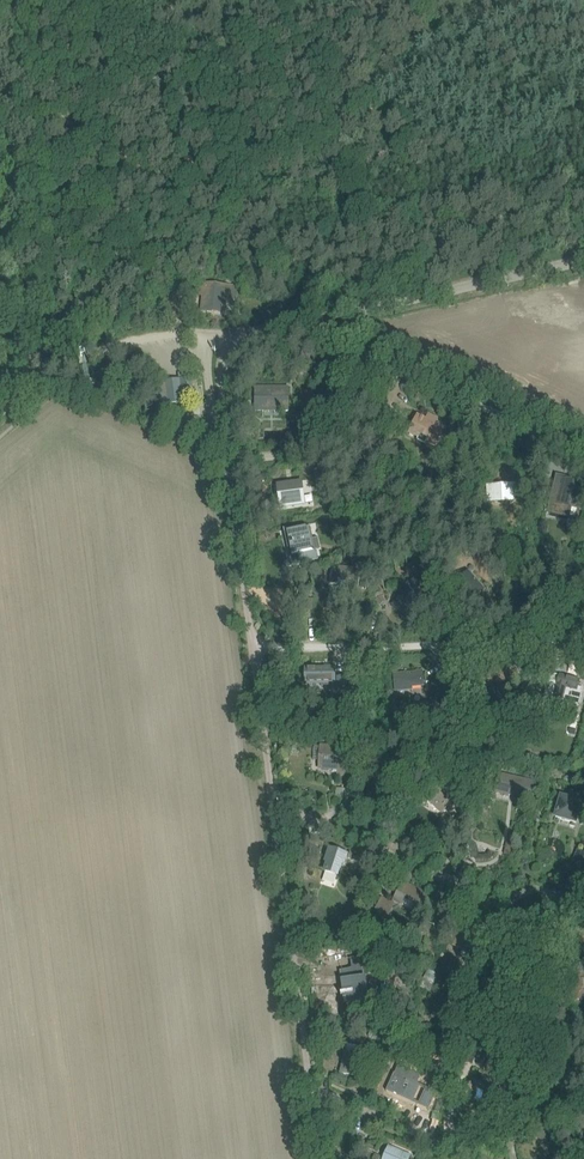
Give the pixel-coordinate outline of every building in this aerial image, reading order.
[(205,287),(206,291),(192,293),(195,313),(213,310),(214,313),(222,312),(222,309),(233,308),(230,288),(219,290),(219,285),(205,287)] [(127,385),(128,375),(102,372),(101,383),(127,385)] [(165,381),(153,383),(155,400),(167,399),(168,403),(183,401),(195,400),(193,382),(180,384),(180,380),(165,380),(165,381)] [(280,411),(289,411),(288,387),(255,388),(256,411),(263,411),(263,408),(280,407),(280,411)] [(377,418),(392,425),(397,415),(382,408),(377,418)] [(436,446),(444,429),(435,425),(438,420),(435,418),(434,421),(430,420),(432,417),(429,415),(426,420),(418,416),(410,433),(419,438),(420,435),(428,438),(427,441),(436,446)] [(325,467),(318,468),(319,475),(326,475),(325,467)] [(558,477),(550,511),(552,511),(552,512),(566,516),(566,515),(568,515),(570,506),(578,508),(583,486),(576,484),(575,484),(567,482),(568,479),(558,477)] [(300,483),(280,486),(283,506),(303,503),(300,483)] [(515,483),(486,485),(487,503),(516,501),(515,483)] [(290,532),(287,533),(287,535),(290,534),(292,542),(291,542),(291,545),(292,545),(294,553),(291,554),(292,556),(299,554),(301,562),(301,563),(317,560),(317,559),(318,559),(316,550),(311,527),(306,528),(290,532)] [(471,594),(480,586),(469,572),(455,584),(470,602),(475,598),(471,594)] [(361,588),(371,589),(373,574),(363,573),(361,588)] [(382,595),(375,600),(378,604),(385,600),(382,595)] [(325,669),(306,669),(306,683),(321,683),(321,686),(348,686),(347,678),(335,678),(335,666),(325,666),(325,669)] [(497,688),(506,692),(509,686),(514,675),(494,666),(490,676),(500,681),(497,688)] [(422,670),(393,673),(394,691),(412,689),(412,686),(423,685),(422,670)] [(549,681),(546,694),(578,701),(581,688),(577,687),(579,679),(559,675),(557,683),(549,681)] [(398,714),(395,723),(404,727),(408,718),(398,714)] [(549,729),(558,732),(562,718),(552,716),(549,729)] [(339,768),(338,774),(346,775),(348,749),(323,747),(322,767),(339,768)] [(438,787),(428,799),(442,810),(450,800),(456,791),(438,778),(436,779),(433,783),(438,787)] [(523,798),(530,800),(532,788),(533,785),(526,784),(527,781),(513,778),(512,780),(505,779),(504,784),(498,783),(496,792),(509,795),(510,789),(524,793),(523,798)] [(479,796),(477,805),(488,807),(490,798),(479,796)] [(581,802),(561,797),(556,816),(576,822),(578,814),(582,816),(581,819),(583,819),(583,809),(583,811),(579,810),(581,802)] [(460,814),(453,823),(460,829),(467,819),(460,814)] [(325,871),(337,876),(342,862),(344,863),(347,855),(330,849),(326,861),(328,861),(325,871)] [(361,861),(363,854),(350,849),(348,857),(361,861)] [(567,874),(564,884),(574,887),(577,877),(567,874)] [(395,898),(420,911),(422,909),(427,898),(421,895),(422,892),(409,886),(408,888),(402,885),(399,891),(395,898)] [(389,915),(395,903),(385,898),(379,910),(389,915)] [(351,958),(344,960),(347,970),(354,968),(351,958)] [(355,971),(336,977),(340,988),(346,985),(349,995),(343,997),(347,1007),(366,1000),(355,971)] [(577,997),(583,995),(583,974),(573,976),(575,985),(577,997)] [(340,1072),(358,1076),(364,1053),(345,1049),(340,1072)] [(396,1073),(391,1086),(416,1096),(421,1083),(396,1073)] [(473,1082),(468,1095),(473,1097),(473,1096),(486,1101),(485,1102),(490,1104),(493,1096),(499,1098),(501,1092),(497,1091),(494,1090),(473,1082)] [(499,1087),(497,1091),(501,1092),(499,1098),(507,1101),(509,1094),(503,1092),(504,1088),(499,1087)] [(528,1131),(545,1137),(544,1139),(550,1142),(554,1130),(555,1128),(532,1119),(528,1131)] [(403,1158),(406,1153),(389,1146),(384,1158),(403,1158)]
